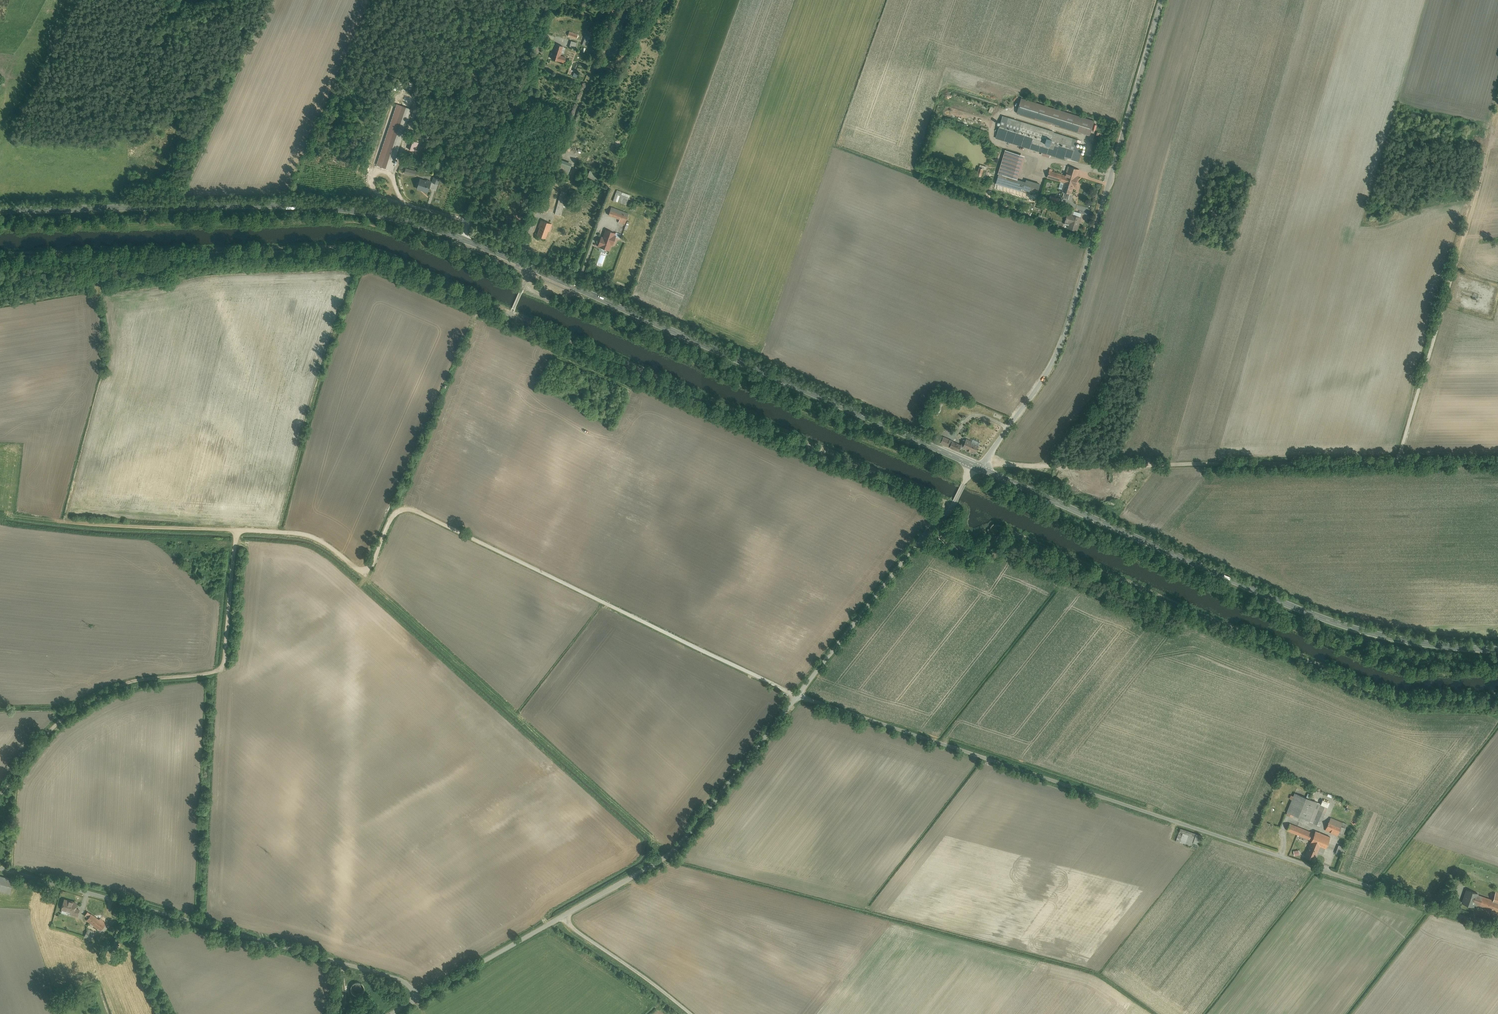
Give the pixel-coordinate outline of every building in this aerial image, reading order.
[(588,31),(583,45),(587,47),(592,33),(588,31)] [(567,58),(561,56),(563,52),(565,53),(567,48),(557,45),(552,59),(565,64),(567,58)] [(1022,99),(1017,115),(1091,138),(1096,122),(1022,99)] [(381,167),(393,171),(413,110),(401,106),(381,167)] [(1005,117),(998,139),(1070,161),(1077,139),(1005,117)] [(561,161),(558,169),(569,173),(572,165),(561,161)] [(1068,167),(1066,174),(1050,169),(1047,178),(1063,183),(1060,193),(1073,197),(1078,181),(1077,180),(1080,171),(1068,167)] [(407,168),(405,175),(415,177),(417,171),(407,168)] [(591,172),(588,180),(597,183),(600,175),(591,172)] [(999,175),(996,184),(1024,192),(1027,183),(999,175)] [(431,189),(437,192),(442,180),(435,178),(431,189)] [(422,180),(419,189),(429,192),(432,183),(422,180)] [(1029,186),(1040,189),(1042,183),(1031,180),(1029,186)] [(617,191),(614,201),(627,206),(631,196),(617,191)] [(562,193),(556,214),(561,216),(568,195),(562,193)] [(624,225),(625,223),(626,223),(629,215),(613,208),(609,216),(619,220),(618,223),(624,225)] [(1070,225),(1068,228),(1076,231),(1081,216),(1073,214),(1072,217),(1063,214),(1061,222),(1070,225)] [(542,221),(537,236),(548,240),(553,225),(542,221)] [(617,237),(615,236),(616,234),(607,230),(604,239),(602,238),(599,246),(610,251),(612,246),(613,246),(617,237)] [(940,396),(935,403),(941,406),(946,399),(940,396)] [(947,397),(945,402),(953,406),(955,401),(947,397)] [(944,436),(941,443),(959,451),(962,444),(944,436)] [(967,439),(963,447),(976,452),(979,444),(967,439)] [(1295,794),(1288,814),(1321,826),(1329,806),(1295,794)] [(1331,819),(1326,830),(1339,835),(1344,825),(1331,819)] [(1317,861),(1324,844),(1328,846),(1331,838),(1292,822),(1288,830),(1313,840),(1307,857),(1317,861)] [(1197,835),(1182,829),(1177,841),(1192,847),(1194,843),(1197,835)] [(1205,838),(1197,835),(1194,843),(1201,846),(1205,838)] [(1342,843),(1337,854),(1343,858),(1349,846),(1342,843)] [(11,894),(15,879),(0,876),(0,891),(11,894)] [(1479,895),(1479,893),(1467,889),(1463,904),(1475,908),(1476,906),(1497,912),(1497,894),(1496,893),(1494,900),(1479,895)] [(81,912),(77,911),(79,904),(65,899),(62,910),(72,912),(71,915),(79,918),(81,912)] [(93,914),(87,921),(101,931),(107,924),(93,914)] [(89,929),(85,938),(92,941),(96,932),(89,929)] [(106,929),(104,937),(115,941),(118,933),(106,929)] [(352,990),(352,991),(354,995),(359,997),(363,995),(366,992),(366,989),(364,985),(361,983),(356,983),(353,986),(352,990)]
